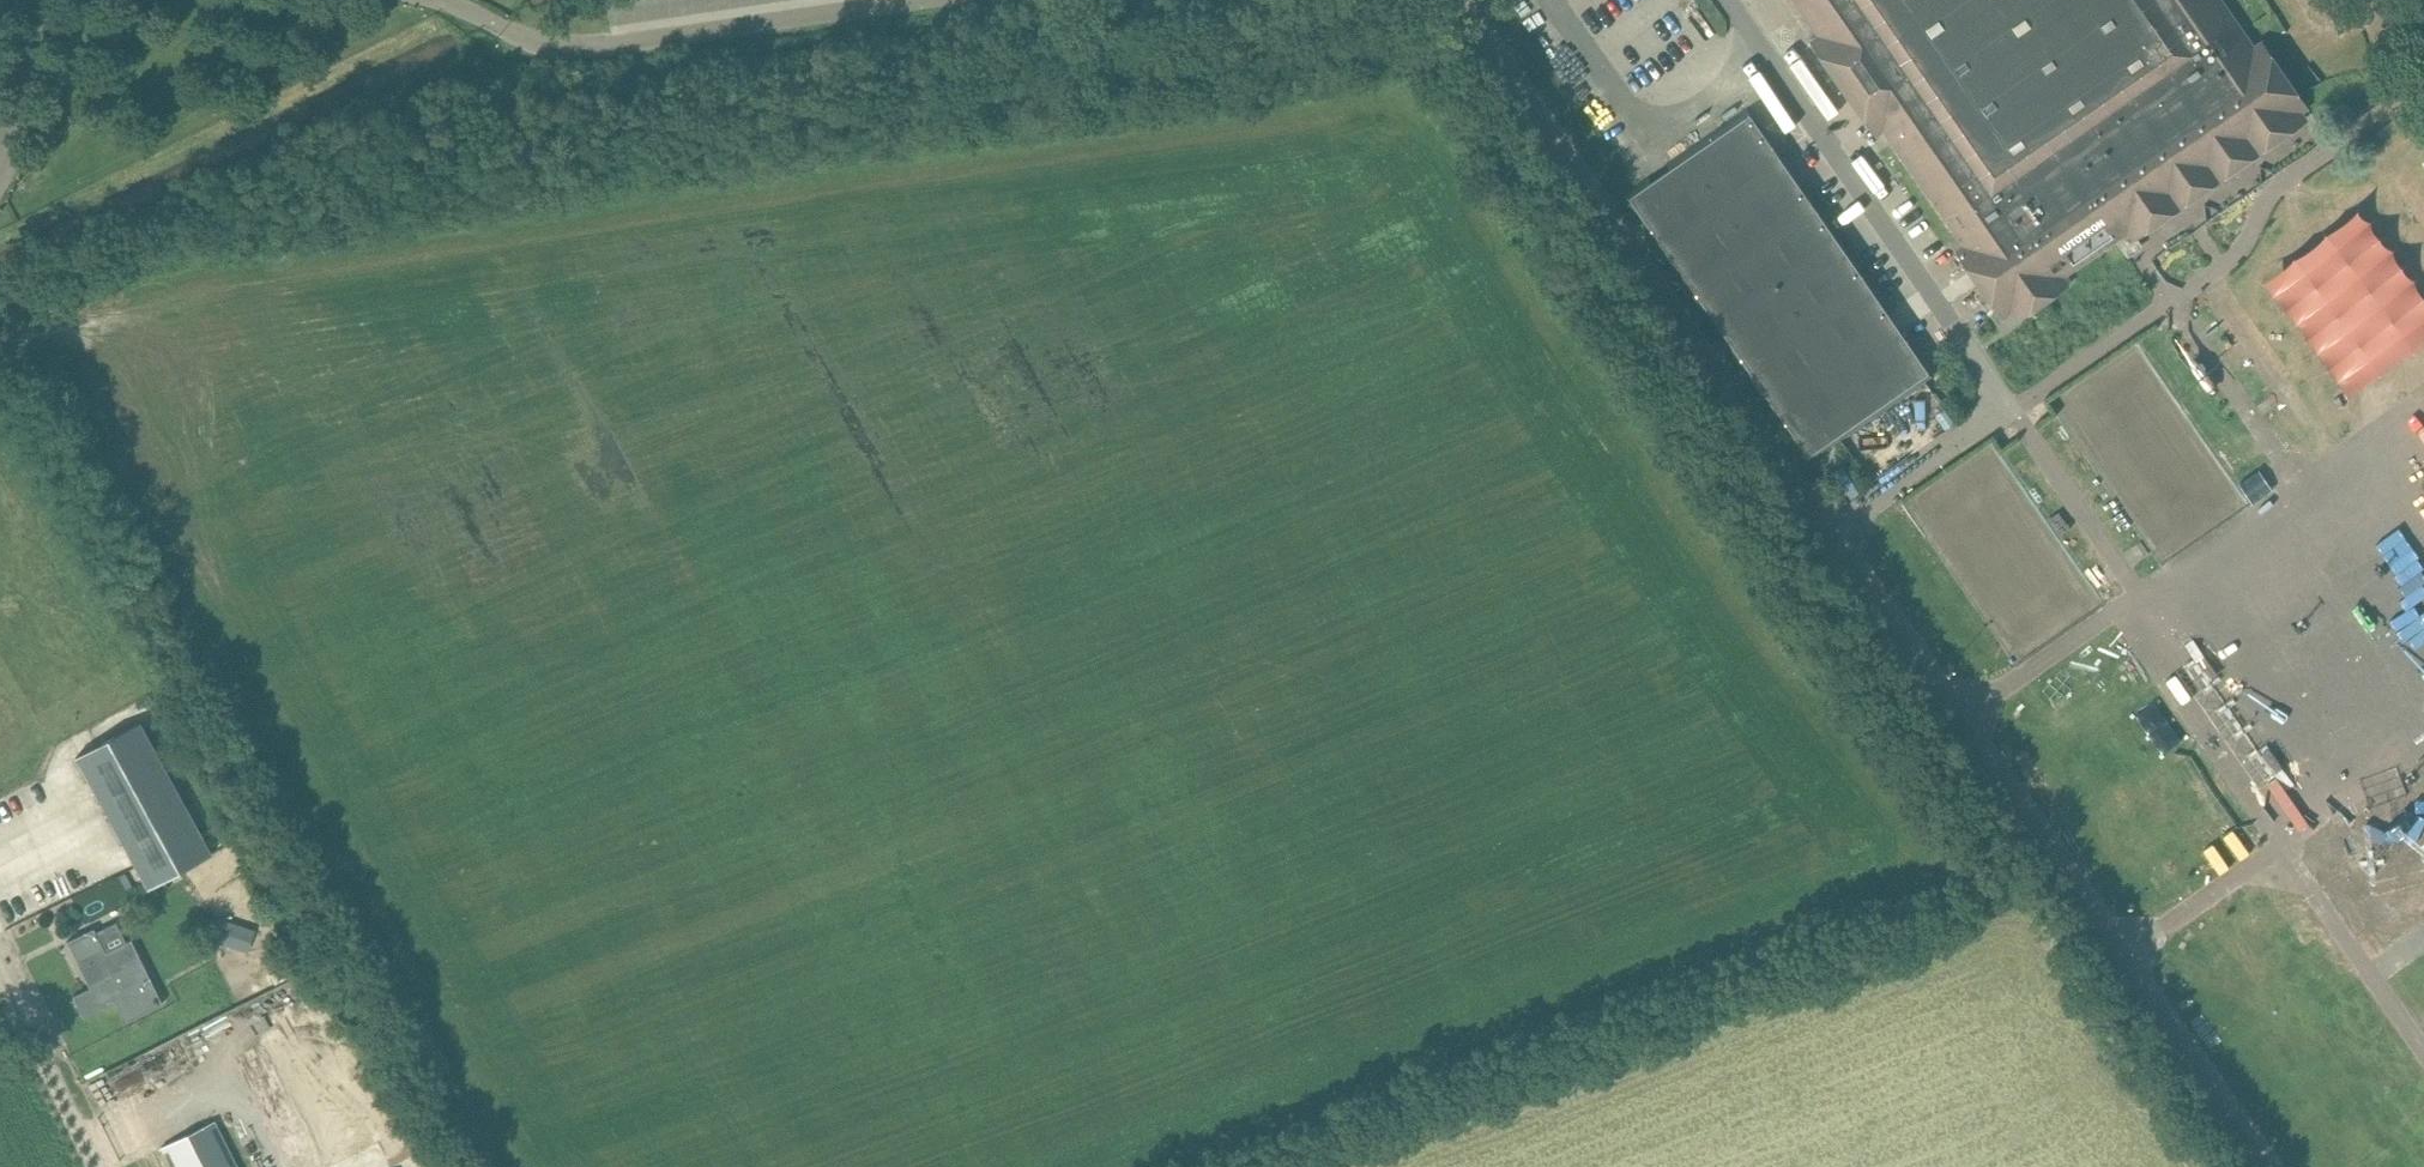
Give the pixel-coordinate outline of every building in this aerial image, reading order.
[(1819,35),(1811,41),(1877,136),(1885,130),(1965,246),(1957,252),(1997,310),(2004,318),(2012,313),(2017,321),(2070,284),(2064,276),(2117,240),(2127,255),(2142,245),(2138,239),(2310,120),(2304,112),(2311,108),(2263,39),(2254,45),(2223,0),(1795,0),(1819,35)] [(1637,184),(1620,195),(1808,466),(1934,378),(1924,363),(1747,107),(1667,163),(1672,170),(1653,183),(1648,175),(1637,184)] [(139,722),(76,757),(148,889),(211,854),(139,722)] [(233,922),(225,945),(247,952),(254,929),(233,922)] [(125,1022),(162,1003),(131,939),(105,952),(93,928),(67,941),(89,988),(73,996),(83,1017),(115,1002),(125,1022)] [(325,1166),(331,1166),(379,1144),(315,1017),(262,1043),(325,1166)] [(214,1122),(161,1148),(170,1166),(237,1166),(214,1122)]
